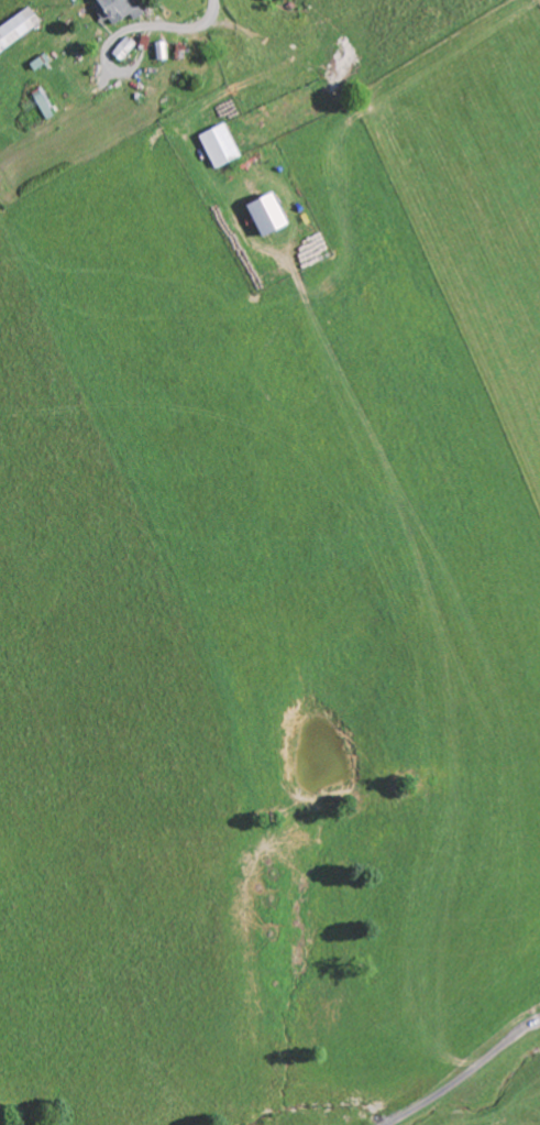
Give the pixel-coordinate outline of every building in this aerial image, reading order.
[(136,0),(99,0),(100,2),(95,5),(111,27),(131,14),(135,20),(145,13),(136,0)] [(30,6),(0,29),(0,54),(42,21),(30,6)] [(57,115),(44,87),(34,91),(47,119),(57,115)] [(201,135),(217,169),(243,156),(227,123),(201,135)] [(248,205),(263,237),(290,225),(274,192),(248,205)]
